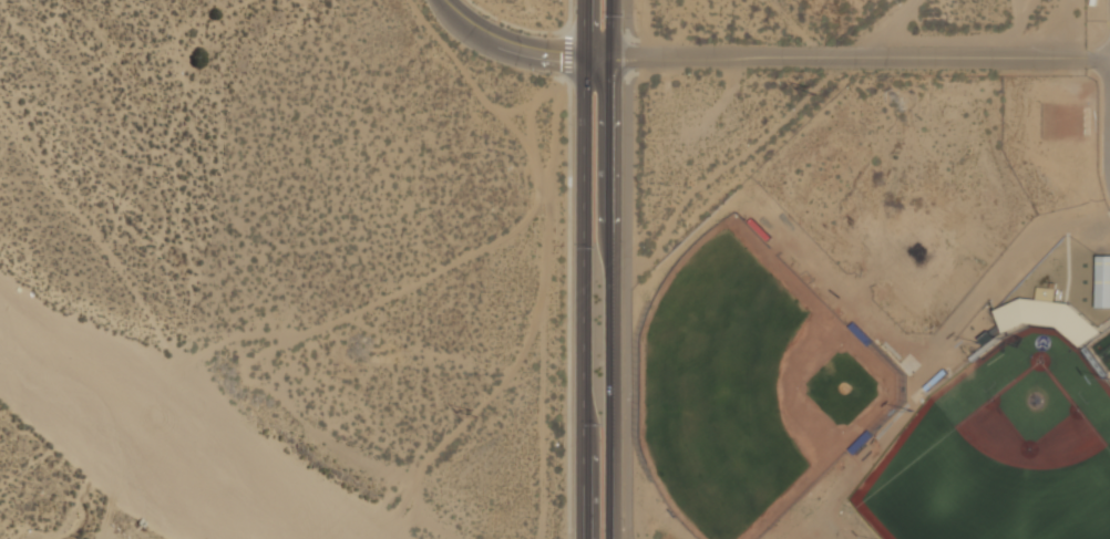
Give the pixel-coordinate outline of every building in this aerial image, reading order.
[(1098,256),(1098,307),(1109,307),(1109,256),(1098,256)] [(1032,323),(1067,326),(1073,345),(1079,345),(1102,338),(1097,321),(1085,320),(1079,304),(1061,302),(1056,288),(1039,286),(1038,299),(1027,298),(996,308),(1005,333),(1032,323)]
